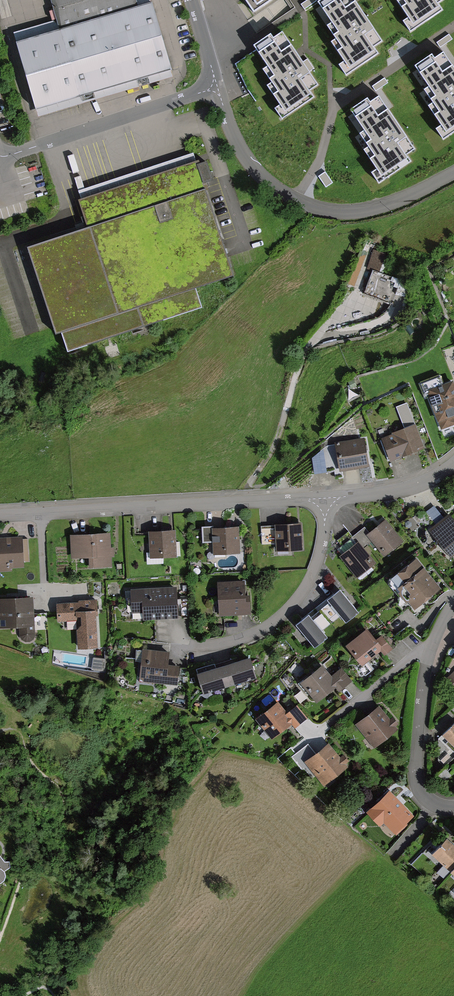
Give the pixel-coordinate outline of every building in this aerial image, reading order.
[(60,21),(17,34),(39,108),(171,69),(151,0),(54,0),(60,21)] [(253,12),(271,0),(245,0),(253,12)] [(318,3),(333,23),(329,26),(337,39),(331,43),(344,60),(339,64),(346,74),(377,53),(372,47),(381,41),(352,0),(322,0),(318,3)] [(397,2),(409,20),(404,24),(411,34),(442,13),(437,6),(446,0),(400,0),(397,2)] [(281,32),(275,36),(271,34),(255,46),(269,67),(265,70),(274,82),(268,86),(280,103),(275,107),(282,118),(313,96),(309,90),(317,84),(281,32)] [(436,56),(432,54),(415,66),(430,87),(425,90),(434,102),(428,106),(441,124),(435,127),(443,138),(453,130),(453,70),(442,52),(436,56)] [(377,96),(371,100),(368,97),(351,109),(365,130),(361,133),(370,145),(364,149),(376,167),(371,170),(378,181),(409,159),(405,153),(413,147),(377,96)] [(92,229),(31,249),(59,335),(65,333),(72,353),(205,310),(198,289),(236,277),(195,154),(79,192),(92,229)] [(385,258),(374,254),(368,271),(373,272),(364,297),(391,306),(399,281),(379,274),(385,258)] [(453,425),(453,381),(425,393),(440,431),(453,425)] [(416,421),(409,402),(397,407),(405,426),(416,421)] [(393,461),(426,447),(416,424),(383,437),(393,461)] [(317,473),(336,471),(336,474),(344,473),(344,471),(370,467),(366,438),(337,442),(337,445),(328,446),(315,457),(317,473)] [(435,504),(427,509),(433,518),(441,513),(435,504)] [(450,512),(428,529),(451,557),(453,554),(453,517),(450,512)] [(404,520),(412,530),(420,524),(412,514),(404,520)] [(403,542),(385,521),(367,536),(385,557),(403,542)] [(304,550),(303,523),(276,524),(278,551),(304,550)] [(240,527),(214,527),(214,526),(203,526),(204,543),(213,543),(214,556),(241,555),(240,527)] [(178,557),(177,530),(149,531),(150,558),(178,557)] [(110,534),(72,535),(72,559),(91,558),(91,568),(111,568),(110,534)] [(24,564),(30,564),(29,540),(23,540),(23,537),(0,537),(0,569),(24,569),(24,564)] [(376,565),(358,542),(339,557),(356,580),(376,565)] [(415,609),(442,589),(418,557),(391,578),(415,609)] [(220,583),(221,618),(252,616),(252,600),(247,600),(246,582),(220,583)] [(143,619),(179,617),(177,584),(131,587),(132,612),(143,612),(143,619)] [(318,607),(330,622),(340,614),(346,622),(357,612),(339,590),(318,607)] [(19,638),(24,642),(32,642),(36,637),(36,631),(46,631),(44,614),(35,615),(34,597),(0,599),(0,628),(18,627),(19,638)] [(58,623),(77,622),(79,650),(98,649),(96,617),(98,617),(97,600),(78,602),(78,603),(57,605),(58,623)] [(321,629),(330,622),(318,607),(296,625),(314,647),(326,636),(321,629)] [(363,665),(383,651),(386,655),(395,648),(387,636),(380,641),(370,629),(348,645),(363,665)] [(170,653),(144,650),(140,682),(157,685),(157,682),(176,685),(179,667),(168,666),(170,653)] [(93,656),(92,668),(104,669),(105,657),(93,656)] [(225,663),(231,682),(255,675),(249,656),(225,663)] [(231,682),(225,663),(215,666),(214,663),(197,668),(204,690),(231,682)] [(352,683),(342,670),(333,677),(324,666),(300,685),(316,704),(337,688),(340,693),(352,683)] [(296,722),(279,701),(257,719),(274,740),(296,722)] [(399,733),(381,707),(356,725),(374,751),(399,733)] [(443,733),(453,744),(453,723),(443,733)] [(347,769),(329,744),(305,762),(323,787),(347,769)] [(381,827),(385,824),(394,834),(413,817),(391,791),(368,811),(381,827)] [(449,839),(434,854),(451,871),(453,868),(453,844),(449,839)] [(1,884),(5,881),(6,876),(5,872),(11,868),(10,862),(5,862),(0,856),(0,884),(1,884)]
